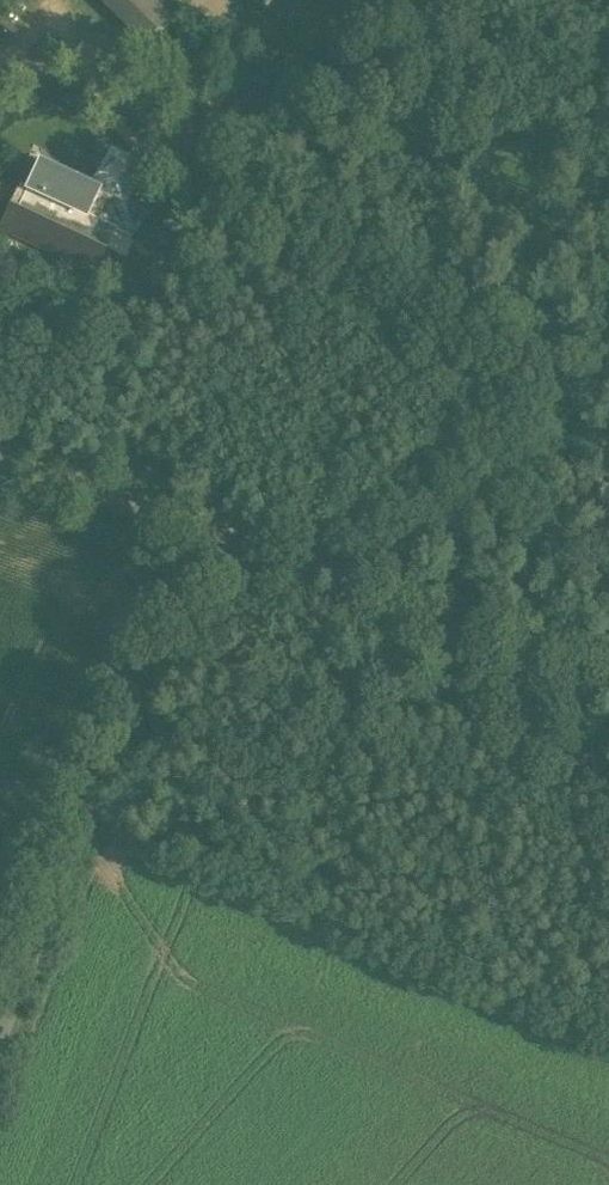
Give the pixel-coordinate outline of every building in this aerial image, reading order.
[(171,16),(155,0),(98,0),(97,0),(144,44),(171,16)] [(285,18),(296,0),(255,0),(285,18)] [(111,146),(89,186),(42,164),(31,187),(21,182),(9,205),(11,206),(1,228),(96,272),(116,230),(132,237),(150,214),(126,204),(146,162),(111,146)]
